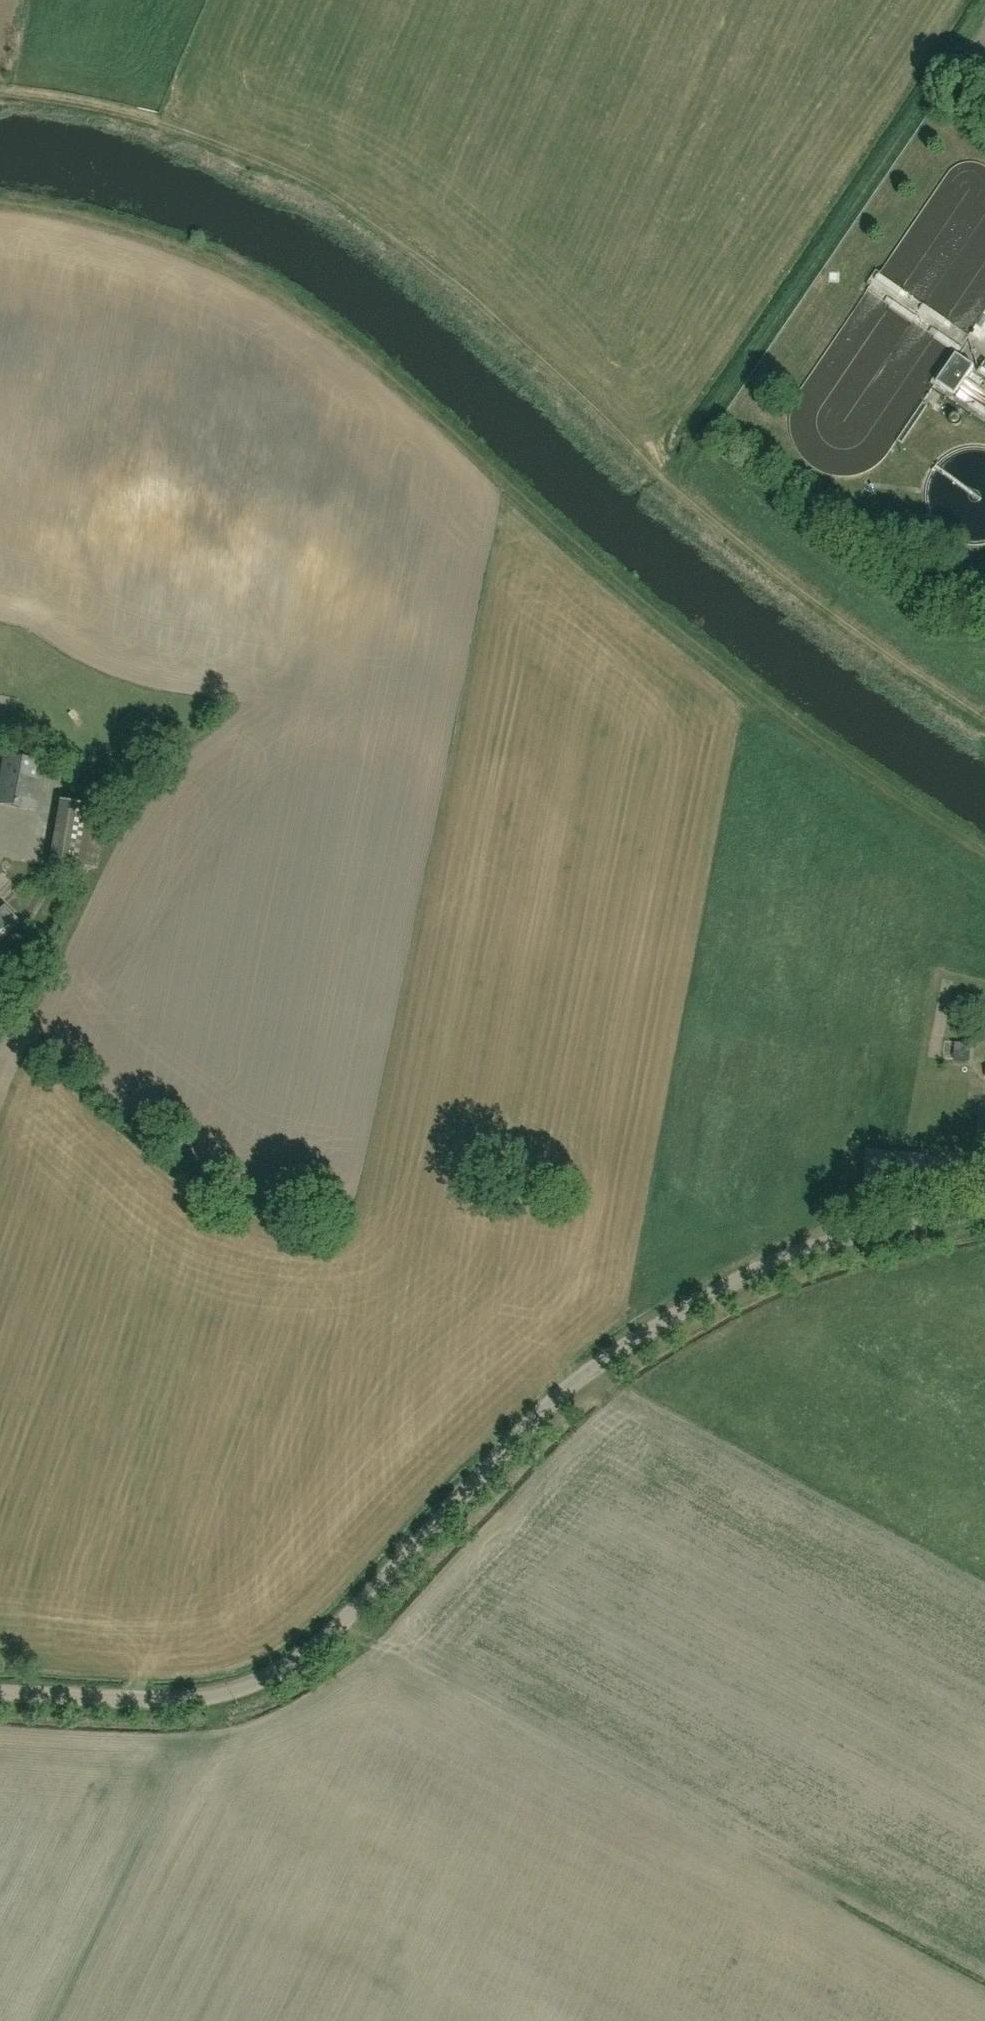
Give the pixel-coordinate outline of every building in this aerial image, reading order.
[(936,383),(971,407),(971,408),(983,416),(984,414),(984,391),(965,378),(973,367),(956,354),(936,383)] [(37,812),(46,763),(4,755),(0,777),(0,805),(37,812)] [(96,806),(61,800),(50,864),(85,870),(86,865),(98,868),(104,831),(92,829),(96,806)] [(16,921),(0,903),(0,935),(16,921)]
